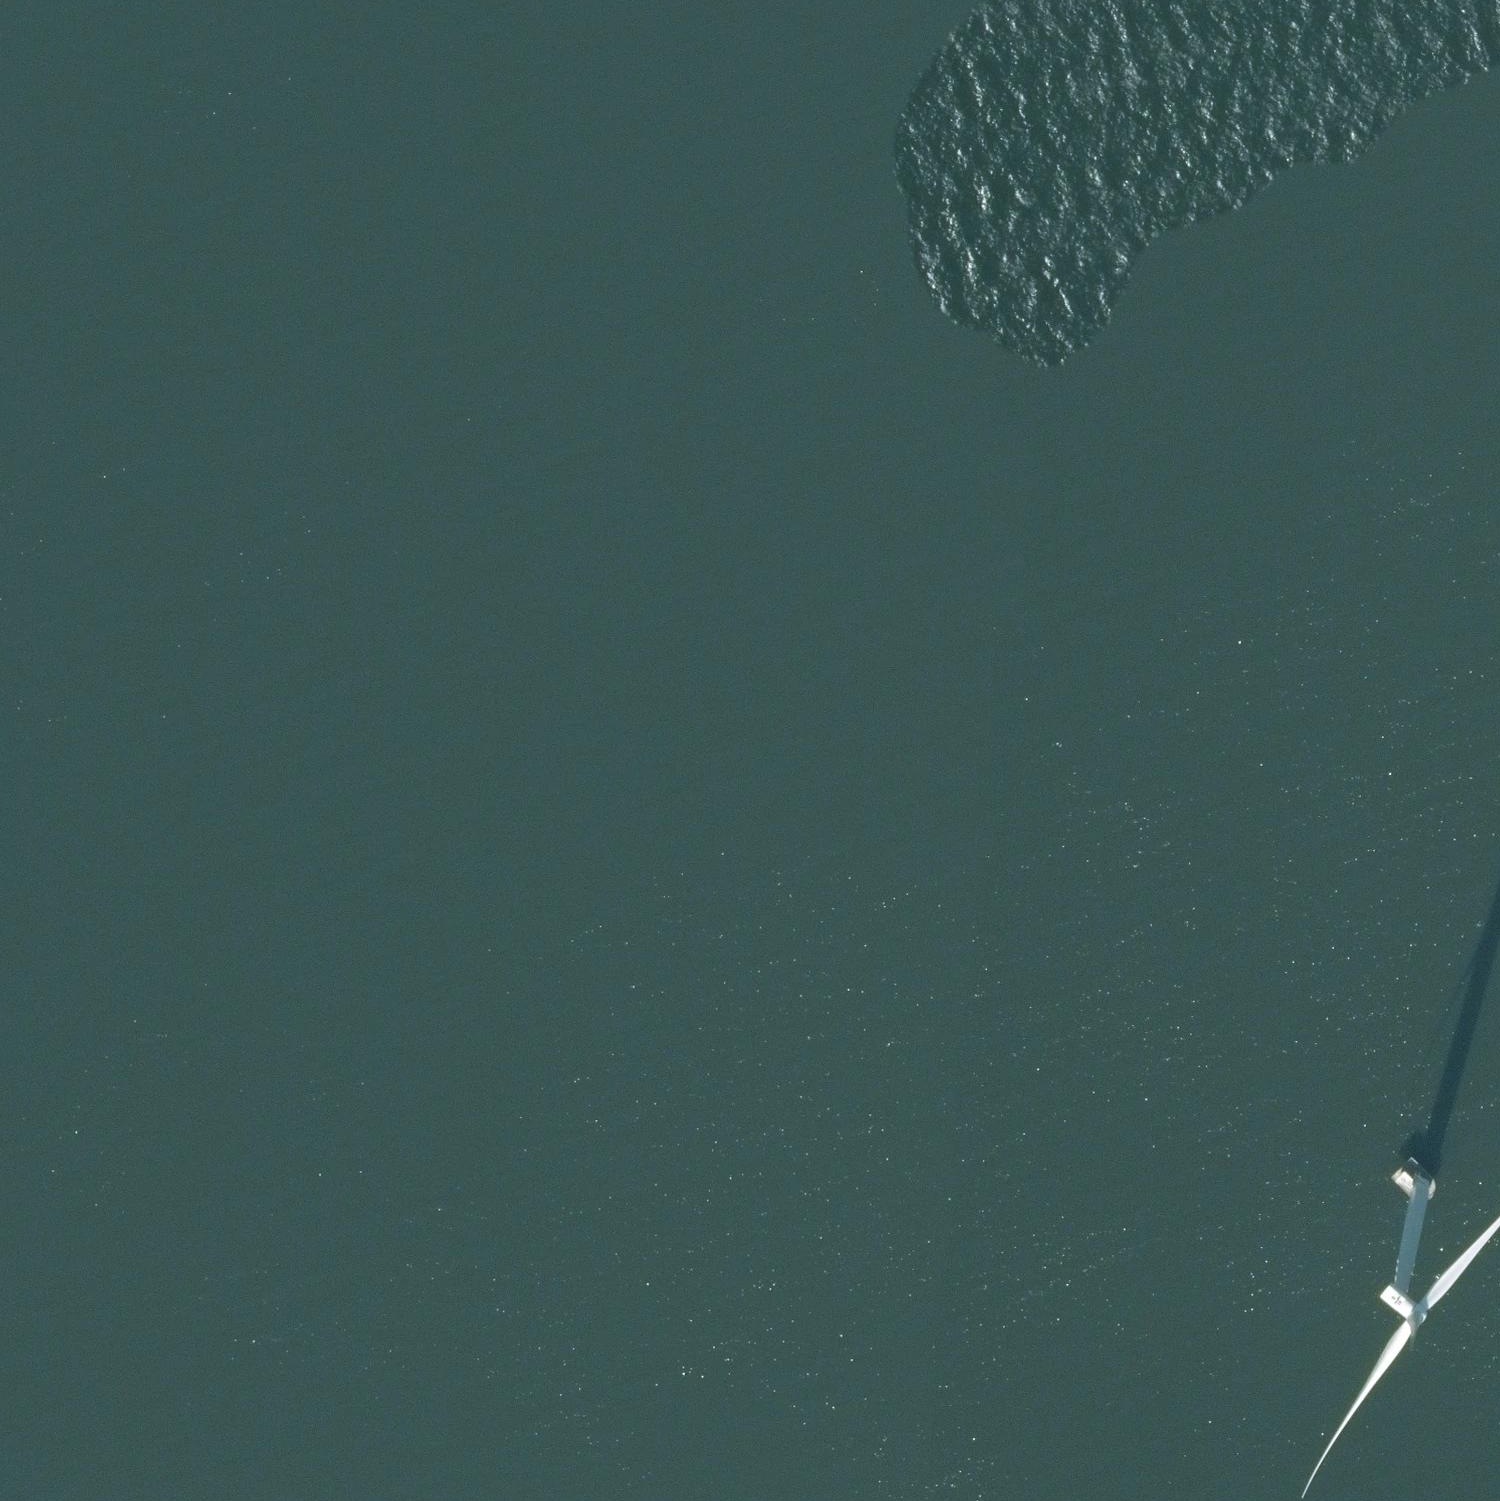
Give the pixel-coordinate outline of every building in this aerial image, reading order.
[(1412,1177),(1411,1180),(1412,1183),(1414,1186),(1417,1188),(1420,1189),(1424,1188),(1426,1186),(1428,1184),(1429,1180),(1428,1177),(1426,1174),(1424,1172),(1420,1171),(1417,1172),(1414,1174),(1412,1177)]
